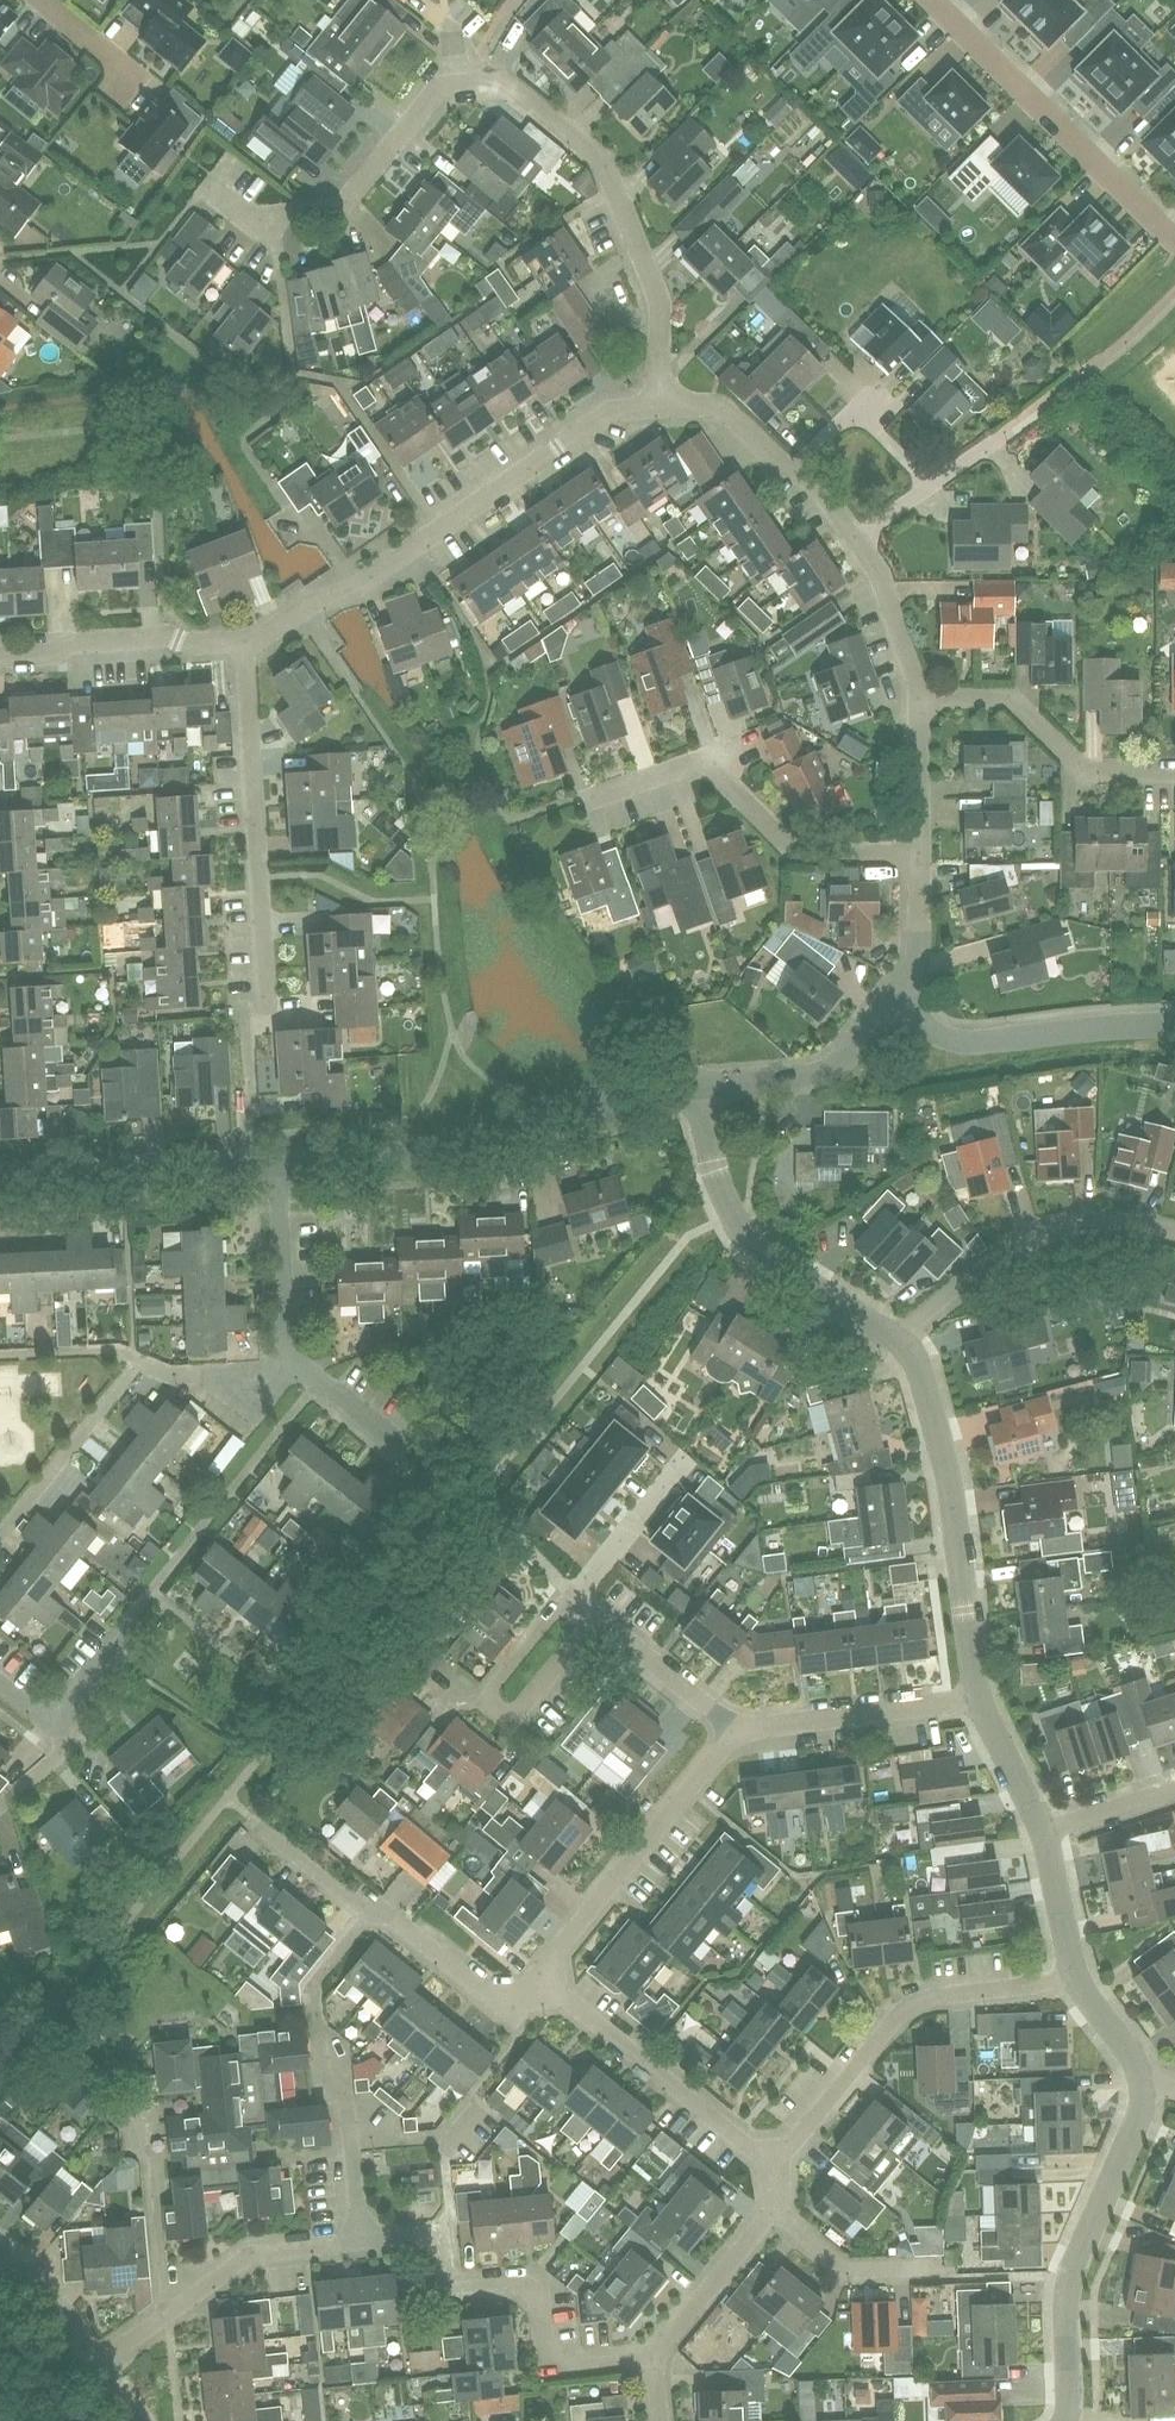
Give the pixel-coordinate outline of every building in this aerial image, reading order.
[(191,7),(182,0),(135,0),(127,10),(148,27),(139,38),(155,51),(156,49),(166,57),(164,59),(180,71),(204,42),(179,22),(191,7)] [(361,7),(347,23),(384,53),(404,29),(380,8),(387,0),(353,0),(361,7)] [(587,34),(572,19),(582,9),(573,0),(549,0),(539,10),(552,24),(531,46),(553,68),(587,34)] [(817,0),(796,0),(801,5),(786,20),(799,33),(825,7),(817,0)] [(838,72),(894,16),(878,0),(866,0),(845,21),(835,11),(800,46),(816,62),(834,44),(849,60),(837,71),(838,72)] [(1024,27),(1050,0),(1004,0),(1001,4),(1003,6),(1000,9),(1013,22),(1016,19),(1024,27)] [(1111,10),(1110,9),(1114,5),(1109,0),(1093,0),(1091,2),(1089,0),(1078,0),(1074,5),(1069,0),(1050,0),(1024,27),(1031,34),(1028,37),(1041,50),(1044,47),(1047,49),(1081,15),(1094,27),(1111,10)] [(16,19),(0,6),(0,39),(16,19)] [(1094,27),(1089,32),(1102,44),(1072,74),(1085,88),(1089,84),(1097,93),(1139,51),(1119,30),(1125,24),(1111,10),(1094,27)] [(916,38),(894,16),(838,72),(838,73),(850,61),(867,78),(859,86),(873,100),(894,79),(884,70),(916,38)] [(384,53),(347,23),(334,40),(323,31),(318,38),(304,26),(293,40),(308,53),(329,70),(339,59),(363,79),(384,53)] [(617,78),(645,51),(627,32),(616,43),(613,40),(603,50),(587,34),(553,68),(576,91),(599,68),(613,83),(617,78)] [(308,53),(306,51),(305,53),(287,38),(278,49),(298,65),(296,68),(304,75),(286,98),(292,103),(339,140),(333,135),(352,112),(324,89),(335,76),(329,71),(329,70),(308,53)] [(42,108),(45,104),(57,113),(75,90),(63,81),(75,67),(47,43),(38,55),(22,42),(2,66),(18,79),(14,85),(42,108)] [(233,63),(238,68),(249,54),(235,43),(231,49),(233,63)] [(645,51),(617,78),(630,91),(614,108),(640,135),(674,101),(653,80),(663,70),(645,51)] [(1156,105),(1174,85),(1174,74),(1166,65),(1160,72),(1139,51),(1097,93),(1106,102),(1103,105),(1116,118),(1142,92),(1156,105)] [(897,102),(921,126),(936,111),(961,137),(988,109),(951,72),(932,91),(920,79),(897,102)] [(1156,105),(1155,105),(1168,118),(1142,144),(1156,159),(1163,166),(1174,155),(1174,85),(1156,105)] [(855,123),(869,110),(855,96),(841,109),(855,123)] [(181,103),(172,114),(157,102),(153,107),(150,106),(141,117),(143,119),(136,128),(134,126),(119,144),(151,170),(152,168),(161,176),(178,156),(169,148),(178,136),(185,141),(202,120),(181,103)] [(339,140),(292,103),(294,106),(276,127),(265,118),(253,132),(280,154),(291,141),(319,164),(339,140)] [(699,161),(715,145),(689,119),(653,154),(664,166),(648,182),(676,209),(712,173),(699,161)] [(478,143),(517,176),(529,161),(548,176),(566,153),(541,133),(531,147),(500,122),(481,145),(478,143)] [(16,188),(42,155),(10,132),(0,146),(0,224),(15,235),(38,205),(16,188)] [(987,170),(973,155),(949,179),(964,194),(968,189),(976,197),(999,174),(1030,205),(1057,178),(1042,163),(1043,162),(1034,153),(1033,154),(1018,139),(987,170)] [(486,211),(503,224),(519,204),(504,192),(517,176),(478,143),(458,167),(487,191),(478,204),(486,211)] [(1163,166),(1171,174),(1171,173),(1174,177),(1174,155),(1163,166)] [(761,157),(737,169),(746,187),(770,174),(761,157)] [(863,189),(869,176),(853,168),(846,181),(863,189)] [(711,217),(740,188),(728,176),(699,205),(711,217)] [(414,199),(407,208),(439,235),(449,223),(460,232),(464,228),(468,232),(486,211),(478,204),(477,205),(460,190),(449,203),(427,184),(426,185),(422,182),(410,196),(414,199)] [(939,231),(952,218),(932,197),(919,210),(939,231)] [(439,253),(430,246),(439,235),(407,208),(387,232),(420,259),(412,268),(400,276),(421,306),(433,298),(419,277),(439,253)] [(1059,209),(1043,225),(1020,248),(1043,272),(1065,250),(1096,280),(1110,266),(1113,269),(1126,256),(1123,253),(1128,248),(1088,209),(1074,223),(1059,209)] [(170,284),(172,289),(178,290),(179,288),(194,300),(225,262),(209,249),(220,235),(196,215),(175,241),(188,251),(166,278),(171,282),(170,284)] [(690,239),(695,244),(682,257),(702,277),(732,246),(708,222),(709,221),(708,220),(707,221),(707,222),(690,239)] [(538,277),(577,251),(562,229),(523,256),(538,277)] [(742,256),(732,246),(702,277),(722,296),(734,284),(739,289),(761,268),(773,280),(799,254),(787,242),(769,259),(754,244),(742,256)] [(577,251),(538,277),(552,299),(574,284),(591,272),(577,251)] [(334,268),(351,328),(359,356),(376,351),(366,313),(364,305),(378,301),(365,255),(333,264),(334,268)] [(393,302),(410,291),(390,261),(376,270),(380,282),(393,302)] [(37,321),(43,327),(75,351),(96,323),(82,312),(94,296),(55,266),(44,279),(41,277),(31,289),(34,292),(32,296),(47,308),(37,321)] [(302,277),(303,281),(288,282),(294,335),(317,332),(315,324),(335,318),(338,331),(351,328),(334,268),(302,277)] [(498,296),(506,308),(519,299),(499,270),(485,278),(498,296)] [(242,360),(273,322),(257,308),(268,294),(244,274),(222,300),(236,311),(214,338),(242,360)] [(574,284),(552,299),(549,301),(582,351),(607,334),(574,284)] [(770,310),(783,298),(774,288),(761,300),(770,310)] [(479,309),(488,322),(506,309),(506,308),(498,296),(479,309)] [(886,374),(899,360),(911,372),(920,364),(942,342),(918,319),(909,328),(882,302),(848,337),(886,374)] [(1041,304),(1023,322),(1051,350),(1078,322),(1060,305),(1051,314),(1041,304)] [(473,332),(488,322),(479,309),(464,320),(473,332)] [(768,358),(801,390),(822,369),(801,347),(815,334),(790,309),(776,323),(790,337),(768,358)] [(0,312),(0,344),(15,324),(0,312)] [(436,339),(445,351),(460,341),(452,328),(436,339)] [(516,365),(535,393),(543,405),(565,389),(537,350),(525,333),(519,338),(531,354),(517,364),(516,365)] [(537,350),(565,389),(586,375),(559,335),(537,350)] [(445,351),(436,339),(423,348),(431,360),(445,351)] [(15,355),(0,344),(0,374),(15,355)] [(937,438),(968,406),(972,410),(979,411),(985,409),(986,403),(986,397),(969,381),(962,381),(959,378),(965,371),(943,348),(923,368),(938,384),(910,412),(937,438)] [(487,367),(515,407),(535,393),(516,365),(517,364),(509,352),(487,367)] [(764,423),(777,410),(779,412),(801,390),(768,358),(747,379),(734,366),(720,380),(764,423)] [(396,367),(406,381),(417,373),(408,359),(396,367)] [(393,390),(406,381),(396,367),(383,376),(393,390)] [(466,381),(494,421),(515,407),(487,367),(466,381)] [(446,396),(473,435),(494,421),(466,381),(446,396)] [(363,410),(375,402),(366,388),(354,396),(363,410)] [(446,396),(426,409),(444,438),(452,450),(473,435),(446,396)] [(444,438),(426,409),(418,398),(403,408),(399,402),(392,407),(424,452),(444,438)] [(424,452),(392,407),(385,411),(390,417),(376,427),(403,466),(424,452)] [(328,469),(357,510),(381,494),(370,479),(376,474),(369,463),(380,455),(360,426),(346,435),(357,450),(341,461),(344,466),(333,474),(329,469),(328,469)] [(689,441),(694,449),(707,440),(701,433),(689,441)] [(639,454),(666,493),(687,479),(686,477),(670,454),(660,439),(639,454)] [(682,457),(690,469),(715,453),(707,440),(694,449),(682,457)] [(677,450),(682,457),(694,449),(689,441),(677,450)] [(1031,476),(1045,490),(1031,503),(1070,542),(1093,519),(1075,500),(1092,483),(1059,449),(1031,476)] [(670,454),(686,477),(692,472),(690,469),(682,457),(677,450),(670,454)] [(690,469),(692,472),(699,482),(723,465),(715,453),(690,469)] [(624,491),(641,516),(648,511),(646,507),(666,493),(639,454),(618,469),(630,487),(624,491)] [(723,465),(699,482),(707,493),(731,476),(723,465)] [(300,488),(290,473),(277,482),(298,512),(309,504),(317,515),(323,511),(333,526),(357,510),(328,469),(300,488)] [(569,485),(597,524),(617,510),(628,525),(641,516),(624,491),(612,500),(591,470),(569,485)] [(712,521),(751,494),(736,473),(731,476),(707,493),(697,500),(712,521)] [(575,539),(597,524),(569,485),(548,499),(575,539)] [(765,515),(751,494),(712,521),(726,542),(765,515)] [(575,539),(548,499),(528,513),(563,564),(556,552),(575,539)] [(972,506),(972,524),(955,524),(955,566),(1007,566),(1007,540),(1026,540),(1025,506),(972,506)] [(563,564),(528,513),(527,514),(535,525),(514,539),(542,579),(563,564)] [(673,539),(686,530),(675,515),(663,524),(673,539)] [(740,563),(779,536),(765,515),(726,542),(740,563)] [(105,543),(108,587),(138,585),(136,561),(153,560),(151,522),(123,524),(124,542),(105,543)] [(55,529),(58,566),(75,566),(77,590),(108,587),(105,543),(75,545),(74,527),(55,529)] [(41,567),(58,566),(55,529),(38,530),(41,567)] [(245,531),(215,542),(239,605),(253,600),(245,578),(260,572),(245,531)] [(687,560),(700,551),(690,536),(677,545),(687,560)] [(755,584),(816,542),(816,541),(793,557),(779,536),(740,563),(755,584)] [(494,553),(521,593),(542,579),(514,539),(494,553)] [(239,605),(215,542),(187,553),(202,594),(217,589),(225,611),(239,605)] [(790,590),(830,562),(816,542),(755,584),(776,570),(790,590)] [(500,607),(521,593),(494,553),(473,568),(500,607)] [(1113,559),(1084,565),(1087,577),(1115,571),(1113,559)] [(0,563),(0,616),(13,616),(10,570),(10,562),(0,563)] [(830,562),(790,590),(805,611),(845,584),(830,562)] [(1159,562),(1159,587),(1174,587),(1174,562),(1159,562)] [(599,573),(607,586),(622,576),(613,563),(599,573)] [(707,589),(718,578),(705,566),(695,577),(707,589)] [(10,570),(13,616),(45,614),(41,568),(10,570)] [(500,607),(473,568),(452,582),(479,622),(500,607)] [(607,586),(599,573),(593,577),(585,583),(593,595),(607,586)] [(719,601),(730,590),(718,578),(707,589),(719,601)] [(1013,614),(1013,582),(975,582),(975,605),(941,606),(942,646),(990,645),(990,614),(1013,614)] [(558,602),(566,614),(580,604),(572,592),(558,602)] [(414,593),(400,598),(422,661),(451,651),(436,610),(421,615),(414,593)] [(750,621),(761,609),(749,597),(737,608),(750,621)] [(422,661),(400,598),(386,604),(393,625),(379,630),(393,672),(422,661)] [(566,614),(558,602),(544,612),(552,624),(566,614)] [(796,652),(826,632),(843,620),(832,604),(785,636),(796,652)] [(763,633),(774,621),(761,609),(750,621),(763,633)] [(679,678),(694,672),(675,618),(647,629),(654,649),(631,657),(651,715),(687,702),(679,678)] [(516,631),(525,643),(539,633),(530,621),(516,631)] [(1014,622),(1014,652),(1032,652),(1032,684),(1071,684),(1070,637),(1052,637),(1052,622),(1014,622)] [(525,643),(516,631),(502,640),(510,653),(525,643)] [(707,653),(699,631),(686,636),(694,658),(707,653)] [(877,684),(871,670),(859,634),(828,645),(836,667),(815,675),(831,721),(867,708),(860,690),(877,684)] [(1014,642),(1002,642),(1002,658),(1014,658),(1014,652),(1014,642)] [(750,657),(731,664),(726,649),(709,655),(708,653),(694,658),(707,695),(722,690),(731,716),(767,704),(750,657)] [(315,709),(330,699),(302,658),(273,678),(292,706),(278,715),(296,742),(324,723),(315,709)] [(1103,731),(1138,731),(1137,681),(1117,682),(1117,659),(1085,659),(1086,691),(1103,691),(1103,731)] [(614,700),(627,695),(616,663),(592,671),(598,688),(572,697),(589,746),(626,733),(614,700)] [(213,685),(182,687),(185,726),(203,724),(204,751),(217,750),(213,685)] [(185,726),(182,687),(152,689),(153,701),(154,727),(156,728),(172,727),(175,752),(187,751),(184,726),(185,726)] [(69,694),(66,695),(64,690),(53,691),(51,696),(38,697),(41,736),(42,753),(61,751),(61,760),(74,759),(73,754),(84,753),(82,724),(71,725),(69,694)] [(11,738),(12,738),(28,737),(31,762),(43,761),(42,753),(41,736),(38,697),(36,697),(34,692),(23,693),(21,698),(7,699),(8,710),(9,710),(11,738)] [(556,752),(573,746),(568,733),(556,699),(521,711),(526,726),(506,733),(524,784),(562,771),(556,752)] [(153,701),(124,703),(127,741),(143,740),(144,754),(157,753),(156,728),(154,727),(153,701)] [(127,741),(124,703),(93,705),(94,723),(82,724),(84,753),(96,752),(95,743),(114,742),(115,756),(127,755),(127,741)] [(0,764),(1,766),(2,766),(3,792),(15,791),(14,763),(12,738),(11,738),(9,710),(8,710),(0,711),(0,758),(0,764)] [(802,821),(838,804),(813,752),(804,757),(791,729),(765,741),(778,769),(774,771),(783,789),(786,789),(802,821)] [(993,797),(997,797),(1025,797),(1025,777),(1008,778),(1008,761),(1023,761),(1023,743),(1006,743),(1006,748),(964,749),(964,780),(992,780),(993,797)] [(350,785),(348,752),(309,755),(310,772),(287,773),(289,804),(351,800),(350,785)] [(127,755),(115,756),(115,768),(128,767),(127,755)] [(92,794),(134,792),(133,783),(92,786),(92,794)] [(195,795),(156,798),(159,832),(198,829),(195,795)] [(1025,797),(997,797),(997,813),(964,814),(965,845),(1010,845),(1010,824),(1025,824),(1025,797)] [(354,848),(352,815),(351,800),(289,804),(292,852),(354,848)] [(34,841),(33,826),(46,825),(46,822),(58,821),(58,808),(0,812),(0,843),(34,841)] [(88,836),(87,816),(75,816),(77,836),(88,836)] [(134,831),(148,830),(147,818),(133,819),(134,831)] [(1110,868),(1110,820),(1076,821),(1077,852),(1060,853),(1060,889),(1094,888),(1094,868),(1110,868)] [(1142,820),(1110,820),(1110,868),(1125,867),(1126,888),(1160,888),(1160,852),(1142,852),(1142,820)] [(198,829),(159,832),(160,858),(171,858),(171,857),(199,855),(198,829)] [(729,897),(765,885),(752,847),(745,850),(739,832),(707,843),(719,879),(705,884),(719,924),(736,918),(729,897)] [(650,907),(650,906),(670,899),(680,929),(711,918),(690,856),(672,862),(664,838),(630,849),(649,905),(650,907)] [(46,852),(60,851),(59,839),(45,840),(46,852)] [(60,869),(60,868),(36,870),(34,841),(0,843),(0,874),(9,873),(60,869)] [(559,854),(575,899),(581,914),(599,908),(607,905),(613,922),(639,913),(633,896),(627,879),(612,885),(596,842),(559,854)] [(136,861),(150,860),(149,848),(135,849),(136,861)] [(199,855),(171,857),(171,858),(173,888),(202,886),(213,885),(211,854),(199,855)] [(395,873),(408,882),(419,865),(406,857),(395,873)] [(1005,888),(1019,884),(1014,865),(982,864),(987,882),(958,891),(966,921),(1011,909),(1005,888)] [(11,902),(50,900),(49,882),(62,881),(60,869),(9,873),(11,902)] [(148,889),(163,888),(162,876),(148,877),(148,889)] [(868,920),(876,920),(876,883),(828,884),(829,920),(839,920),(839,945),(868,945),(868,920)] [(173,888),(163,888),(165,919),(204,916),(202,886),(173,888)] [(50,900),(11,902),(13,932),(40,930),(50,929),(51,929),(50,912),(64,911),(63,899),(50,900)] [(140,921),(154,920),(153,908),(139,909),(140,921)] [(309,965),(372,961),(369,913),(330,916),(331,932),(307,934),(309,965)] [(204,916),(165,919),(167,949),(194,947),(206,946),(204,916)] [(1040,957),(1067,950),(1058,921),(1005,935),(1010,952),(991,957),(1001,991),(1047,978),(1040,957)] [(809,968),(819,955),(792,933),(794,930),(785,926),(783,924),(764,947),(795,973),(780,991),(817,1021),(839,994),(813,973),(814,972),(809,968)] [(51,941),(65,940),(65,928),(51,929),(50,929),(51,941)] [(13,932),(1,933),(3,963),(16,963),(42,961),(40,930),(13,932)] [(140,937),(141,951),(155,950),(156,950),(155,936),(140,937)] [(156,966),(143,967),(144,981),(157,980),(157,979),(196,977),(194,947),(167,949),(156,950),(155,950),(156,966)] [(373,975),(372,961),(309,965),(311,995),(335,993),(342,993),(344,1010),(376,1008),(373,975)] [(158,996),(145,997),(146,1010),(198,1007),(196,977),(157,979),(157,980),(158,996)] [(37,985),(10,987),(13,1018),(55,1015),(54,998),(64,997),(63,985),(63,984),(37,985)] [(345,1027),(377,1025),(376,1008),(344,1010),(345,1027)] [(55,1015),(13,1018),(15,1048),(15,1049),(42,1047),(57,1046),(56,1026),(66,1025),(82,1024),(81,1013),(65,1014),(55,1015)] [(278,1062),(322,1059),(321,1045),(341,1043),(340,1028),(338,1027),(276,1031),(278,1062)] [(193,1038),(194,1041),(195,1056),(174,1057),(178,1106),(213,1104),(212,1085),(229,1084),(226,1036),(193,1038)] [(15,1048),(3,1049),(5,1079),(69,1075),(74,1074),(74,1064),(63,1065),(57,1065),(57,1062),(43,1063),(42,1048),(42,1047),(15,1049),(15,1048)] [(107,1119),(142,1116),(159,1115),(155,1048),(123,1050),(124,1068),(103,1070),(107,1119)] [(323,1074),(322,1059),(278,1062),(281,1093),(304,1092),(305,1109),(345,1106),(343,1072),(323,1074)] [(69,1075),(5,1079),(7,1108),(7,1109),(35,1107),(45,1107),(47,1107),(47,1106),(46,1092),(57,1091),(59,1089),(59,1088),(70,1087),(69,1075)] [(80,1108),(98,1106),(96,1090),(79,1091),(80,1108)] [(61,1118),(60,1106),(60,1105),(47,1106),(47,1107),(45,1107),(46,1119),(61,1118)] [(0,1109),(0,1140),(37,1138),(35,1107),(7,1109),(7,1108),(0,1109)] [(1044,1132),(1038,1133),(1041,1179),(1078,1177),(1076,1136),(1092,1135),(1091,1108),(1064,1109),(1064,1118),(1058,1118),(1058,1116),(1057,1114),(1057,1113),(1056,1112),(1055,1111),(1053,1110),(1052,1109),(1051,1108),(1050,1107),(1049,1107),(1047,1107),(1046,1107),(1045,1107),(1043,1108),(1042,1109),(1041,1110),(1040,1111),(1040,1112),(1039,1117),(1040,1122),(1043,1126),(1044,1132)] [(71,1108),(62,1128),(80,1136),(88,1116),(71,1108)] [(865,1166),(865,1147),(865,1143),(878,1142),(878,1132),(893,1132),(893,1112),(849,1112),(849,1129),(816,1130),(816,1155),(796,1155),(796,1183),(818,1183),(818,1167),(865,1166)] [(959,1148),(959,1150),(943,1154),(949,1176),(955,1189),(968,1186),(970,1195),(1006,1185),(996,1146),(1012,1142),(1005,1113),(970,1122),(976,1143),(959,1148)] [(1164,1171),(1168,1156),(1174,1129),(1146,1122),(1141,1140),(1122,1135),(1111,1178),(1144,1186),(1149,1167),(1164,1171)] [(627,1219),(615,1179),(594,1185),(592,1180),(580,1183),(583,1192),(563,1197),(574,1234),(627,1219)] [(881,1261),(908,1231),(894,1218),(906,1205),(888,1189),(868,1211),(879,1220),(856,1245),(878,1265),(881,1261)] [(490,1216),(493,1278),(506,1277),(505,1257),(523,1256),(521,1214),(490,1216)] [(459,1217),(462,1279),(461,1260),(479,1260),(480,1278),(493,1278),(490,1216),(459,1217)] [(462,1279),(459,1217),(458,1217),(459,1236),(429,1238),(432,1300),(445,1299),(444,1280),(462,1279)] [(562,1224),(532,1233),(534,1267),(572,1256),(562,1224)] [(163,1264),(222,1261),(220,1227),(199,1228),(199,1232),(182,1232),(183,1250),(162,1251),(163,1264)] [(926,1241),(911,1228),(908,1231),(881,1261),(903,1281),(926,1257),(943,1273),(964,1250),(939,1227),(926,1241)] [(80,1289),(77,1230),(65,1231),(66,1251),(50,1252),(52,1291),(80,1289)] [(90,1230),(77,1230),(80,1289),(115,1288),(114,1268),(110,1268),(109,1249),(91,1250),(90,1230)] [(399,1282),(400,1282),(418,1281),(419,1301),(432,1300),(429,1238),(397,1240),(399,1282)] [(368,1260),(371,1323),(384,1322),(383,1302),(401,1301),(400,1282),(399,1282),(397,1240),(398,1259),(368,1260)] [(132,1266),(145,1265),(144,1249),(131,1249),(132,1266)] [(35,1292),(52,1291),(50,1252),(21,1253),(24,1313),(36,1312),(35,1292)] [(21,1253),(0,1254),(0,1293),(11,1292),(13,1332),(24,1331),(23,1313),(24,1313),(21,1253)] [(337,1289),(338,1302),(338,1305),(357,1304),(358,1324),(371,1323),(368,1260),(336,1262),(337,1289)] [(184,1292),(223,1290),(222,1261),(163,1264),(163,1277),(183,1276),(184,1292)] [(145,1265),(132,1266),(133,1283),(146,1283),(145,1265)] [(1174,1269),(1167,1299),(1174,1301),(1174,1269)] [(323,1303),(338,1302),(337,1289),(323,1289),(323,1303)] [(223,1290),(184,1292),(186,1320),(244,1317),(244,1305),(224,1306),(223,1290)] [(1081,1314),(1076,1294),(1049,1301),(1051,1307),(1043,1309),(1046,1322),(1054,1320),(1055,1321),(1081,1314)] [(981,1323),(985,1339),(966,1344),(975,1380),(995,1374),(998,1388),(1029,1380),(1020,1347),(1047,1340),(1038,1308),(981,1323)] [(55,1348),(69,1347),(68,1315),(62,1315),(62,1310),(53,1310),(55,1348)] [(713,1322),(692,1355),(697,1358),(706,1364),(708,1368),(710,1371),(712,1375),(716,1377),(719,1379),(723,1380),(727,1381),(731,1381),(762,1331),(736,1315),(732,1322),(718,1313),(713,1322)] [(244,1317),(186,1320),(187,1355),(207,1355),(207,1350),(226,1349),(225,1331),(245,1330),(244,1317)] [(841,1359),(832,1330),(819,1334),(828,1363),(841,1359)] [(762,1331),(731,1381),(732,1380),(738,1384),(740,1395),(750,1392),(757,1397),(772,1407),(793,1373),(798,1364),(785,1356),(789,1349),(762,1331)] [(642,1376),(617,1356),(603,1374),(622,1389),(618,1394),(626,1400),(642,1376)] [(1153,1362),(1132,1361),(1131,1382),(1152,1383),(1153,1362)] [(831,1430),(874,1418),(866,1388),(850,1392),(846,1377),(806,1388),(810,1404),(823,1401),(831,1430)] [(1054,1430),(1045,1398),(1000,1410),(1004,1423),(990,1427),(1001,1464),(1040,1453),(1035,1435),(1054,1430)] [(165,1433),(180,1446),(199,1422),(184,1410),(181,1413),(166,1401),(155,1415),(139,1402),(131,1412),(162,1437),(165,1433)] [(631,1468),(634,1471),(647,1456),(643,1453),(647,1449),(629,1435),(640,1421),(620,1404),(591,1441),(590,1441),(628,1472),(631,1468)] [(145,1457),(161,1470),(180,1446),(165,1433),(162,1437),(131,1412),(124,1421),(140,1435),(128,1449),(143,1461),(145,1457)] [(882,1447),(874,1418),(831,1430),(838,1458),(827,1462),(830,1473),(834,1473),(866,1469),(870,1468),(866,1452),(882,1447)] [(729,1454),(738,1443),(710,1421),(702,1432),(729,1454)] [(590,1441),(591,1441),(584,1435),(575,1446),(586,1455),(577,1467),(610,1494),(628,1472),(590,1441)] [(289,1503),(327,1457),(300,1436),(287,1451),(290,1454),(278,1468),(292,1480),(280,1495),(289,1503)] [(127,1482),(157,1506),(165,1497),(149,1484),(161,1470),(145,1457),(143,1461),(128,1449),(109,1473),(125,1486),(127,1482)] [(312,1495),(324,1505),(349,1475),(327,1457),(289,1503),(299,1511),(312,1495)] [(577,1467),(559,1489),(592,1516),(610,1494),(577,1467)] [(349,1475),(324,1505),(346,1523),(384,1477),(374,1469),(361,1485),(349,1475)] [(866,1469),(834,1473),(836,1489),(855,1487),(859,1517),(904,1511),(900,1481),(868,1485),(866,1469)] [(109,1473),(90,1497),(105,1509),(97,1519),(115,1533),(123,1539),(134,1526),(123,1517),(134,1504),(149,1516),(157,1506),(127,1482),(125,1486),(109,1473)] [(1137,1490),(1137,1473),(1118,1473),(1118,1490),(1137,1490)] [(1117,1489),(1114,1474),(1099,1477),(1102,1492),(1117,1489)] [(384,1477),(346,1523),(373,1545),(386,1530),(383,1527),(395,1513),(380,1501),(394,1485),(384,1477)] [(1010,1539),(1042,1535),(1044,1554),(1081,1549),(1078,1531),(1062,1533),(1058,1509),(1075,1507),(1071,1479),(1022,1486),(1025,1503),(1006,1505),(1010,1539)] [(554,1486),(524,1523),(545,1539),(556,1525),(574,1539),(592,1516),(559,1489),(554,1486)] [(680,1496),(667,1512),(671,1515),(668,1518),(709,1551),(737,1517),(714,1499),(705,1510),(687,1495),(683,1499),(680,1496)] [(908,1539),(907,1538),(912,1537),(910,1520),(905,1521),(904,1511),(859,1517),(847,1519),(849,1537),(842,1537),(845,1563),(878,1559),(876,1543),(908,1539)] [(115,1533),(97,1519),(89,1512),(79,1523),(65,1512),(53,1527),(37,1514),(30,1523),(60,1547),(63,1545),(79,1557),(97,1534),(108,1542),(115,1533)] [(265,1527),(253,1517),(241,1532),(253,1541),(265,1527)] [(668,1518),(650,1542),(668,1556),(659,1568),(682,1586),(709,1551),(668,1518)] [(296,1544),(305,1533),(289,1520),(280,1531),(296,1544)] [(60,1547),(30,1523),(29,1524),(22,1533),(38,1546),(26,1560),(42,1572),(44,1569),(59,1581),(79,1557),(63,1545),(60,1547)] [(203,1610),(240,1564),(214,1543),(201,1558),(204,1560),(192,1575),(206,1587),(194,1602),(203,1610)] [(1110,1552),(1082,1555),(1084,1574),(1113,1571),(1110,1552)] [(1015,1582),(1020,1612),(1065,1606),(1062,1591),(1082,1588),(1078,1556),(1044,1561),(1047,1578),(1015,1582)] [(42,1572),(26,1560),(7,1584),(22,1596),(24,1593),(56,1618),(64,1608),(48,1595),(59,1581),(44,1569),(42,1572)] [(892,1584),(917,1581),(915,1562),(890,1566),(892,1584)] [(240,1564),(203,1610),(213,1618),(225,1603),(238,1613),(263,1583),(240,1564)] [(471,1622),(499,1587),(475,1568),(456,1591),(444,1582),(430,1600),(451,1616),(456,1610),(471,1622)] [(351,1588),(359,1578),(348,1570),(340,1580),(351,1588)] [(263,1583),(238,1613),(261,1631),(298,1586),(288,1578),(276,1593),(263,1583)] [(7,1584),(0,1592),(0,1618),(3,1620),(5,1617),(20,1629),(32,1615),(48,1628),(56,1618),(24,1593),(22,1596),(7,1584)] [(298,1586),(261,1631),(288,1653),(301,1637),(298,1635),(309,1621),(294,1610),(307,1593),(298,1586)] [(511,1635),(504,1629),(523,1606),(515,1600),(517,1595),(515,1591),(511,1588),(507,1587),(502,1590),(499,1587),(471,1622),(486,1633),(476,1646),(492,1659),(511,1635)] [(682,1631),(703,1648),(727,1619),(716,1610),(727,1595),(717,1587),(682,1631)] [(82,1601),(106,1620),(121,1601),(107,1590),(100,1598),(90,1591),(82,1601)] [(894,1604),(901,1661),(928,1657),(922,1618),(907,1620),(905,1603),(894,1604)] [(871,1625),(876,1664),(901,1661),(894,1604),(884,1605),(886,1623),(871,1625)] [(1065,1606),(1020,1612),(1022,1626),(1019,1627),(1021,1641),(1024,1640),(1024,1642),(1054,1638),(1057,1655),(1086,1651),(1082,1623),(1068,1625),(1065,1606)] [(843,1611),(850,1667),(876,1664),(871,1625),(856,1627),(854,1610),(843,1611)] [(835,1630),(820,1631),(825,1670),(850,1667),(843,1611),(833,1612),(835,1630)] [(727,1619),(703,1648),(723,1664),(731,1654),(750,1630),(757,1620),(749,1614),(738,1628),(727,1619)] [(794,1630),(798,1661),(800,1674),(825,1670),(820,1631),(806,1633),(804,1616),(793,1617),(794,1630)] [(85,1625),(75,1617),(66,1627),(77,1635),(85,1625)] [(750,1630),(731,1654),(747,1668),(798,1661),(794,1630),(755,1635),(750,1630)] [(436,1667),(445,1656),(420,1636),(411,1647),(436,1667)] [(411,1647),(402,1658),(427,1678),(436,1667),(411,1647)] [(1047,1663),(1029,1667),(1031,1680),(1050,1677),(1047,1663)] [(1151,1735),(1154,1744),(1174,1738),(1174,1717),(1169,1698),(1155,1703),(1146,1678),(1120,1687),(1122,1692),(1131,1720),(1137,1740),(1151,1735)] [(392,1742),(407,1724),(419,1709),(395,1690),(351,1742),(364,1753),(381,1733),(392,1742)] [(1131,1720),(1122,1692),(1081,1705),(1099,1762),(1128,1753),(1118,1724),(1131,1720)] [(617,1744),(646,1708),(638,1701),(633,1707),(623,1698),(601,1724),(589,1713),(562,1746),(573,1755),(583,1742),(604,1760),(617,1744)] [(1099,1762),(1081,1705),(1079,1700),(1060,1706),(1062,1711),(1039,1718),(1049,1746),(1061,1742),(1071,1771),(1099,1762)] [(646,1708),(617,1744),(638,1761),(663,1731),(651,1722),(656,1716),(646,1708)] [(148,1779),(185,1747),(157,1714),(108,1758),(120,1771),(107,1783),(138,1818),(163,1796),(148,1779)] [(436,1792),(480,1739),(456,1720),(429,1753),(440,1762),(424,1782),(436,1792)] [(475,1791),(502,1758),(480,1739),(436,1792),(421,1810),(432,1820),(464,1782),(475,1791)] [(9,1757),(0,1749),(0,1768),(9,1757)] [(956,1757),(900,1765),(904,1793),(917,1791),(918,1803),(969,1796),(965,1771),(958,1772),(956,1757)] [(857,1764),(828,1768),(833,1801),(837,1830),(845,1829),(842,1810),(841,1800),(861,1797),(857,1764)] [(410,1777),(398,1767),(386,1782),(398,1792),(410,1777)] [(547,1812),(539,1822),(575,1851),(593,1829),(579,1817),(557,1799),(553,1796),(560,1788),(535,1768),(526,1779),(540,1790),(532,1799),(547,1812)] [(635,1768),(615,1791),(627,1801),(646,1777),(635,1768)] [(833,1801),(828,1768),(800,1771),(804,1805),(824,1802),(826,1812),(828,1831),(837,1830),(833,1801)] [(771,1775),(776,1808),(804,1805),(800,1771),(771,1775)] [(768,1810),(769,1820),(772,1838),(780,1837),(777,1818),(776,1808),(771,1775),(742,1779),(746,1812),(768,1810)] [(450,1855),(406,1818),(398,1828),(385,1818),(398,1802),(381,1788),(372,1799),(357,1787),(338,1810),(350,1819),(348,1823),(349,1824),(335,1840),(334,1839),(333,1840),(353,1858),(354,1856),(353,1856),(367,1839),(378,1827),(390,1837),(382,1847),(426,1884),(450,1855)] [(94,1823),(87,1816),(74,1801),(44,1827),(53,1838),(49,1841),(72,1867),(88,1852),(104,1870),(134,1844),(106,1812),(94,1823)] [(920,1850),(929,1848),(959,1844),(985,1841),(982,1815),(931,1822),(929,1807),(919,1809),(914,1809),(920,1850)] [(777,1818),(780,1837),(788,1836),(786,1817),(777,1818)] [(575,1851),(539,1822),(527,1837),(509,1823),(507,1823),(506,1825),(505,1824),(504,1826),(494,1818),(485,1829),(509,1849),(516,1841),(556,1874),(575,1851)] [(1150,1874),(1146,1860),(1174,1854),(1174,1838),(1172,1821),(1136,1828),(1116,1835),(1119,1849),(1102,1852),(1108,1882),(1150,1874)] [(475,1852),(486,1837),(472,1827),(461,1841),(475,1852)] [(706,1864),(740,1893),(751,1880),(763,1890),(781,1869),(752,1845),(744,1855),(725,1841),(706,1864)] [(946,1866),(949,1890),(971,1888),(1000,1884),(997,1857),(961,1862),(959,1844),(929,1848),(932,1867),(946,1866)] [(485,1889),(529,1925),(546,1905),(520,1883),(529,1872),(506,1854),(497,1865),(498,1865),(492,1871),(495,1876),(485,1889)] [(248,1912),(254,1905),(274,1881),(251,1862),(230,1887),(219,1878),(203,1898),(223,1915),(235,1901),(248,1912)] [(686,1888),(733,1927),(742,1916),(730,1906),(740,1893),(706,1864),(686,1888)] [(452,1914),(465,1897),(472,1903),(484,1888),(462,1870),(437,1901),(452,1914)] [(1110,1892),(1106,1893),(1110,1912),(1114,1911),(1114,1913),(1129,1910),(1132,1926),(1174,1918),(1174,1889),(1174,1886),(1163,1888),(1160,1872),(1150,1874),(1108,1882),(1110,1892)] [(15,1891),(10,1874),(0,1877),(0,1931),(9,1928),(18,1954),(49,1945),(34,1898),(18,1903),(15,1891)] [(837,1882),(837,1899),(869,1898),(868,1882),(837,1882)] [(668,1911),(702,1940),(713,1927),(725,1937),(733,1927),(686,1888),(668,1911)] [(949,1890),(909,1895),(912,1915),(946,1910),(953,1916),(961,1914),(963,1929),(1013,1923),(1010,1896),(972,1901),(971,1888),(949,1890)] [(513,1946),(529,1925),(485,1889),(497,1899),(480,1919),(464,1905),(455,1916),(478,1935),(486,1924),(513,1946)] [(281,1939),(306,1908),(284,1890),(265,1914),(254,1905),(248,1912),(234,1929),(267,1956),(281,1939)] [(877,1920),(883,1964),(912,1960),(904,1904),(892,1905),(894,1917),(877,1920)] [(328,1926),(306,1908),(281,1939),(294,1950),(271,1979),(280,1987),(282,2006),(302,2003),(300,1983),(319,1959),(308,1950),(328,1926)] [(877,1920),(861,1922),(859,1910),(835,1912),(838,1936),(849,1935),(853,1968),(883,1964),(877,1920)] [(649,1934),(673,1955),(695,1974),(704,1963),(692,1952),(702,1940),(668,1911),(649,1934)] [(799,1947),(817,1960),(823,1965),(836,1949),(822,1919),(799,1947)] [(615,1946),(654,1979),(673,1955),(649,1934),(634,1922),(615,1946)] [(1174,1983),(1174,1933),(1174,1931),(1144,1952),(1153,1964),(1132,1978),(1149,2002),(1174,1983)] [(209,1969),(221,1946),(204,1937),(192,1960),(209,1969)] [(368,1996),(398,1959),(376,1941),(336,1990),(346,1998),(356,1986),(368,1996)] [(644,1992),(654,1979),(615,1946),(595,1970),(634,2002),(626,2013),(642,2025),(658,2004),(673,2016),(681,2006),(665,1993),(658,2003),(644,1992)] [(772,1969),(787,1982),(793,1975),(777,1962),(781,1958),(766,1946),(757,1958),(771,1969),(772,1969)] [(398,1959),(368,1996),(383,2009),(374,2020),(380,2025),(419,1977),(398,1959)] [(794,1987),(821,2009),(839,1986),(812,1964),(794,1987)] [(772,1969),(771,1969),(767,1975),(782,1988),(787,1982),(772,1969)] [(423,1981),(419,1977),(380,2025),(395,2038),(389,2045),(394,2050),(430,2007),(413,1993),(423,1981)] [(1149,2002),(1166,2025),(1174,2019),(1174,1983),(1149,2002)] [(802,2032),(821,2009),(794,1987),(776,2009),(767,2002),(766,2003),(793,2025),(793,2024),(802,2032)] [(726,2006),(742,2019),(747,2013),(731,2000),(726,2006)] [(748,2025),(775,2046),(793,2025),(766,2003),(748,2025)] [(742,2019),(726,2006),(721,2013),(736,2025),(742,2019)] [(430,2007),(394,2050),(406,2059),(412,2052),(421,2060),(451,2024),(430,2007)] [(1033,2032),(1032,2013),(993,2015),(994,2042),(1020,2041),(1021,2067),(1067,2066),(1065,2031),(1033,2032)] [(338,2017),(333,2026),(359,2040),(364,2031),(338,2017)] [(451,2024),(421,2060),(435,2071),(429,2078),(437,2085),(472,2042),(451,2024)] [(775,2046),(748,2025),(730,2047),(757,2069),(775,2046)] [(239,2217),(244,2216),(244,2217),(293,2212),(290,2179),(280,2181),(278,2167),(254,2170),(249,2128),(268,2126),(269,2140),(296,2137),(298,2149),(330,2145),(326,2106),(313,2108),(281,2111),(277,2072),(308,2069),(304,2029),(239,2036),(241,2053),(219,2056),(218,2046),(191,2049),(190,2041),(155,2044),(160,2093),(196,2089),(195,2086),(203,2085),(206,2113),(167,2117),(172,2160),(183,2158),(185,2177),(173,2178),(175,2205),(164,2206),(167,2238),(208,2234),(203,2191),(241,2187),(242,2195),(237,2195),(239,2217)] [(496,2089),(506,2098),(517,2084),(528,2094),(558,2058),(536,2040),(496,2089)] [(472,2042),(437,2085),(446,2093),(452,2085),(463,2095),(492,2059),(472,2042)] [(705,2065),(712,2057),(697,2044),(690,2052),(705,2065)] [(970,2113),(969,2080),(952,2080),(951,2046),(919,2047),(921,2092),(952,2091),(953,2114),(970,2113)] [(757,2069),(730,2047),(711,2070),(738,2091),(757,2069)] [(82,2053),(81,2054),(68,2070),(105,2100),(119,2083),(82,2053)] [(558,2058),(528,2094),(545,2108),(534,2120),(539,2124),(579,2076),(558,2058)] [(539,2124),(542,2127),(543,2128),(564,2103),(575,2112),(560,2130),(566,2135),(611,2080),(592,2065),(582,2078),(579,2076),(539,2124)] [(370,2091),(369,2083),(368,2077),(355,2079),(357,2093),(370,2091)] [(1021,2078),(1022,2106),(1023,2123),(1037,2123),(1080,2122),(1078,2092),(1057,2092),(1056,2077),(1021,2078)] [(602,2134),(632,2098),(611,2080),(566,2135),(577,2144),(592,2126),(602,2134)] [(374,2095),(386,2105),(393,2098),(380,2087),(374,2095)] [(495,2109),(506,2098),(496,2089),(486,2101),(495,2109)] [(393,2098),(386,2105),(399,2116),(405,2108),(393,2098)] [(610,2170),(640,2132),(654,2116),(632,2098),(602,2134),(616,2145),(601,2163),(610,2170)] [(857,2125),(900,2160),(920,2136),(922,2137),(931,2125),(906,2105),(896,2117),(877,2100),(857,2125)] [(404,2131),(418,2130),(416,2116),(402,2118),(404,2131)] [(0,2118),(0,2179),(20,2153),(2,2138),(12,2126),(1,2117),(0,2118)] [(531,2139),(542,2127),(539,2124),(534,2120),(523,2132),(531,2139)] [(1080,2122),(1037,2123),(1039,2155),(1081,2153),(1080,2122)] [(848,2175),(853,2179),(869,2192),(874,2196),(903,2162),(900,2160),(857,2125),(838,2147),(857,2164),(848,2175)] [(516,2135),(505,2126),(493,2140),(503,2148),(517,2147),(516,2135)] [(977,2144),(1013,2144),(1013,2130),(978,2129),(977,2144)] [(653,2141),(662,2149),(671,2138),(662,2130),(653,2141)] [(956,2166),(966,2155),(945,2137),(936,2148),(956,2166)] [(0,2179),(0,2199),(4,2202),(7,2199),(13,2204),(27,2187),(38,2196),(62,2166),(51,2157),(41,2170),(20,2153),(0,2179)] [(684,2185),(672,2201),(707,2229),(726,2205),(704,2188),(715,2174),(690,2154),(672,2176),(684,2185)] [(977,2171),(979,2171),(1012,2170),(1011,2154),(977,2156),(977,2171)] [(520,2175),(527,2244),(554,2242),(549,2195),(533,2196),(533,2192),(540,2183),(539,2163),(528,2155),(518,2156),(520,2175)] [(138,2166),(116,2173),(122,2194),(145,2187),(138,2166)] [(998,2215),(1040,2213),(1038,2183),(1013,2184),(1012,2170),(979,2171),(980,2187),(997,2186),(998,2215)] [(496,2200),(501,2247),(527,2244),(520,2175),(509,2176),(511,2198),(496,2200)] [(45,2230),(59,2213),(73,2196),(52,2180),(25,2213),(45,2230)] [(874,2196),(869,2192),(859,2204),(835,2184),(834,2186),(828,2185),(821,2195),(822,2200),(815,2209),(843,2233),(854,2220),(867,2231),(887,2207),(874,2196)] [(1172,2184),(1159,2213),(1174,2220),(1174,2186),(1172,2184)] [(587,2222),(599,2207),(606,2199),(595,2190),(576,2213),(587,2222)] [(952,2215),(965,2216),(965,2190),(953,2190),(952,2215)] [(475,2250),(501,2247),(496,2200),(482,2202),(481,2191),(455,2194),(458,2222),(472,2221),(475,2250)] [(707,2229),(672,2201),(659,2216),(647,2207),(630,2228),(655,2248),(665,2236),(687,2254),(707,2229)] [(998,2215),(999,2231),(982,2231),(983,2261),(1015,2260),(1015,2245),(1041,2244),(1040,2213),(998,2215)] [(137,2285),(136,2279),(134,2253),(148,2252),(145,2216),(131,2218),(132,2226),(106,2228),(107,2244),(112,2294),(127,2293),(129,2286),(137,2285)] [(970,2217),(969,2237),(981,2237),(981,2217),(970,2217)] [(611,2274),(646,2302),(666,2278),(645,2261),(655,2248),(630,2228),(613,2249),(624,2258),(611,2274)] [(83,2257),(86,2289),(95,2289),(98,2296),(112,2294),(107,2244),(83,2246),(81,2229),(64,2231),(66,2259),(83,2257)] [(1174,2289),(1174,2245),(1170,2244),(1167,2260),(1136,2254),(1131,2280),(1174,2289)] [(945,2268),(957,2268),(956,2250),(944,2250),(945,2268)] [(761,2335),(775,2317),(802,2285),(782,2268),(762,2292),(747,2279),(725,2305),(748,2324),(761,2335)] [(367,2277),(375,2347),(386,2346),(383,2324),(399,2322),(394,2274),(367,2277)] [(627,2326),(646,2302),(611,2274),(598,2290),(587,2281),(586,2283),(576,2274),(566,2287),(576,2295),(580,2324),(596,2322),(596,2319),(605,2308),(627,2326)] [(341,2280),(347,2328),(362,2326),(364,2348),(375,2347),(367,2277),(341,2280)] [(332,2329),(347,2328),(341,2280),(315,2283),(323,2353),(335,2351),(332,2329)] [(1163,2331),(1174,2333),(1174,2304),(1174,2303),(1174,2289),(1131,2280),(1125,2308),(1156,2315),(1153,2329),(1163,2331)] [(775,2317),(788,2328),(777,2341),(798,2358),(816,2336),(805,2327),(824,2303),(819,2299),(820,2294),(808,2285),(804,2287),(802,2285),(775,2317)] [(959,2335),(1015,2333),(1014,2302),(988,2303),(987,2290),(957,2291),(959,2335)] [(305,2297),(304,2329),(314,2329),(315,2297),(305,2297)] [(213,2319),(215,2345),(264,2339),(263,2326),(273,2325),(270,2298),(241,2301),(242,2316),(213,2319)] [(890,2350),(890,2364),(913,2363),(912,2326),(895,2327),(894,2304),(855,2305),(856,2352),(890,2350)] [(443,2350),(513,2342),(510,2315),(462,2320),(464,2336),(442,2339),(443,2350)] [(962,2382),(974,2382),(992,2381),(992,2366),(1016,2365),(1015,2333),(959,2335),(959,2351),(961,2351),(962,2382)] [(1173,2385),(1172,2366),(1174,2366),(1174,2336),(1154,2337),(1155,2355),(1127,2355),(1128,2386),(1173,2385)] [(273,2366),(273,2367),(289,2365),(288,2352),(265,2355),(264,2339),(215,2345),(218,2370),(218,2372),(273,2366)] [(453,2375),(515,2366),(513,2342),(443,2350),(444,2361),(467,2358),(468,2371),(453,2373),(453,2375)] [(442,2352),(415,2353),(416,2368),(443,2367),(442,2352)] [(351,2367),(352,2383),(352,2385),(377,2382),(376,2365),(351,2367)] [(206,2399),(253,2394),(252,2380),(274,2378),(273,2367),(273,2366),(218,2372),(218,2370),(203,2372),(206,2399)] [(352,2383),(351,2367),(350,2366),(323,2369),(324,2386),(352,2383)] [(472,2399),(503,2396),(500,2370),(516,2368),(515,2366),(453,2375),(455,2389),(431,2391),(432,2404),(472,2399)] [(759,2420),(759,2419),(744,2420),(743,2401),(763,2400),(761,2367),(728,2369),(729,2390),(697,2392),(699,2420),(758,2420),(759,2420)] [(992,2381),(974,2382),(962,2382),(930,2383),(931,2401),(945,2401),(946,2420),(999,2420),(998,2395),(993,2395),(992,2381)] [(1128,2386),(1129,2417),(1157,2416),(1157,2420),(1174,2420),(1174,2404),(1173,2385),(1128,2386)] [(253,2394),(206,2399),(209,2420),(283,2420),(282,2407),(255,2410),(253,2394)] [(518,2394),(503,2396),(472,2399),(474,2415),(520,2409),(518,2394)] [(625,2416),(605,2418),(604,2404),(571,2407),(572,2420),(626,2420),(625,2416)]
